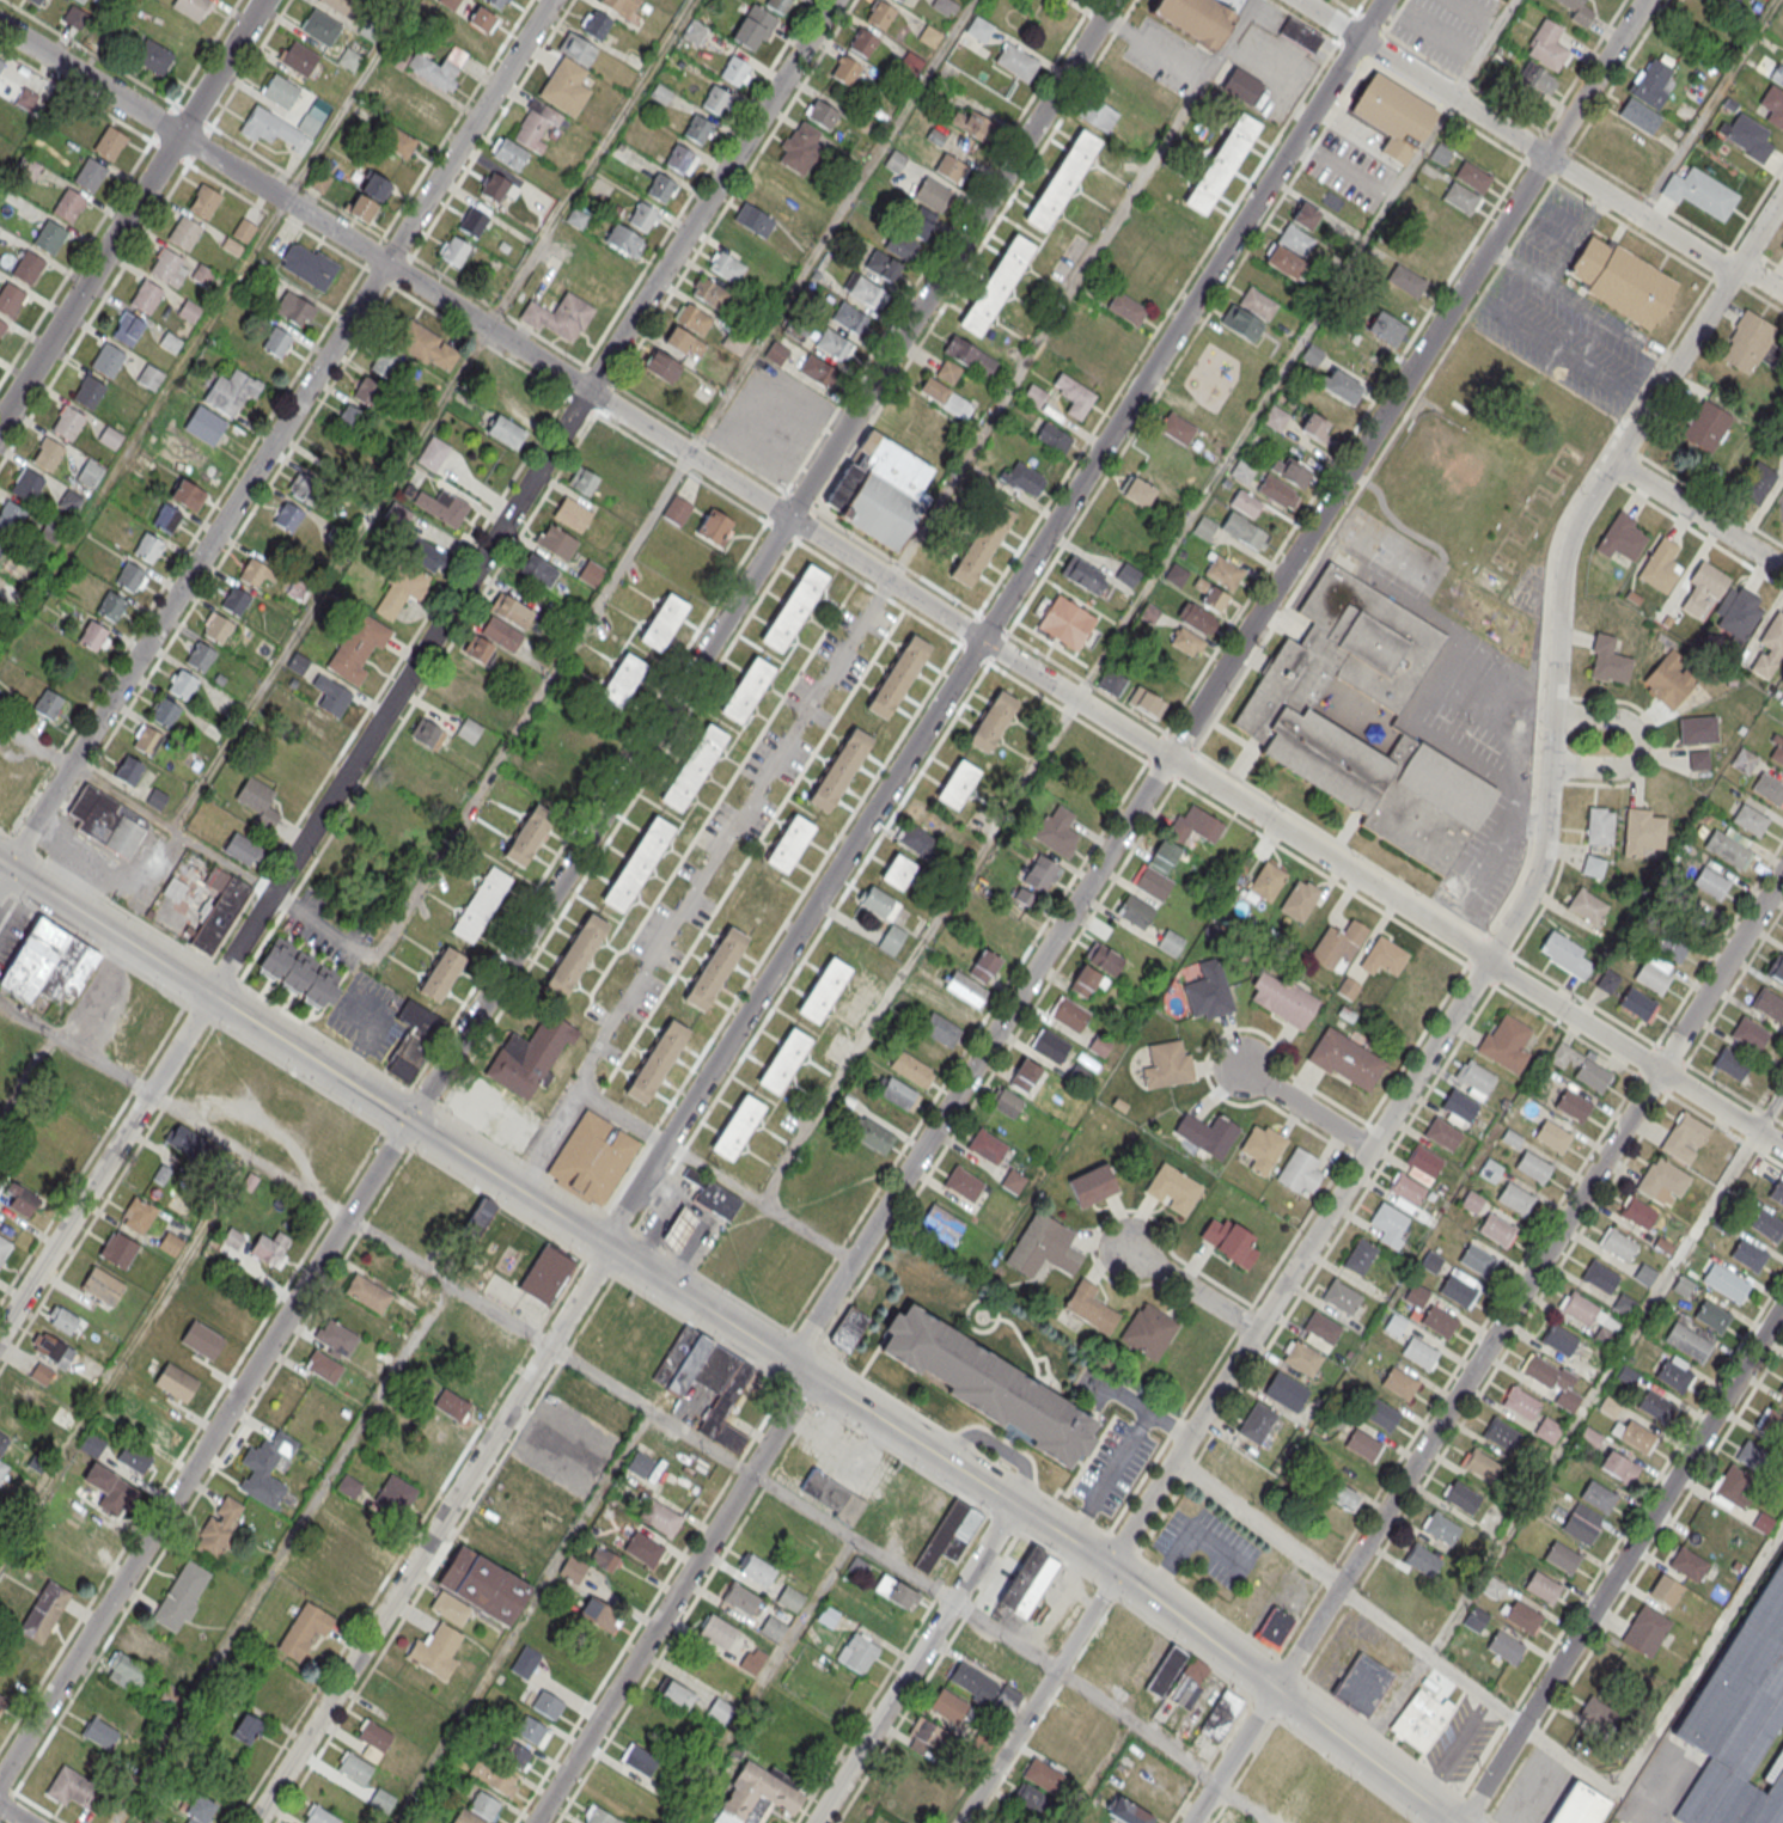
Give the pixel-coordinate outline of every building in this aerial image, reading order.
[(171,10),(177,0),(204,0),(212,5),(199,25),(171,10)] [(359,0),(317,0),(349,18),(359,0)] [(451,9),(458,0),(442,0),(441,1),(451,9)] [(500,11),(481,0),(507,0),(500,11)] [(599,5),(602,0),(637,0),(641,2),(633,16),(631,14),(625,22),(599,5)] [(764,7),(769,0),(795,0),(783,18),(764,7)] [(930,8),(935,0),(950,0),(955,4),(946,19),(930,8)] [(1216,50),(1235,12),(1211,0),(1158,0),(1150,16),(1216,50)] [(1573,10),(1568,18),(1587,28),(1596,12),(1583,5),(1586,0),(1554,0),(1573,10)] [(879,1),(897,13),(884,33),(866,22),(879,1)] [(467,21),(487,34),(499,17),(478,3),(467,21)] [(79,30),(90,14),(72,4),(62,19),(79,30)] [(778,22),(765,44),(761,41),(752,55),(731,42),(753,5),(778,22)] [(313,11),(342,29),(329,50),(300,32),(313,11)] [(594,11),(612,23),(599,44),(581,32),(594,11)] [(1312,55),(1323,37),(1288,15),(1277,33),(1312,55)] [(976,17),(995,29),(984,45),(965,33),(976,17)] [(1571,52),(1555,43),(1563,28),(1543,17),(1522,53),(1558,74),(1571,52)] [(691,20),(708,31),(697,48),(680,37),(691,20)] [(927,25),(944,36),(934,50),(917,41),(927,25)] [(861,29),(880,39),(867,61),(848,50),(861,29)] [(568,33),(598,53),(586,71),(557,53),(568,33)] [(174,57),(150,39),(134,58),(159,77),(174,57)] [(994,62),(1028,82),(1040,61),(1005,41),(994,62)] [(294,43),(319,59),(306,80),(280,65),(294,43)] [(450,92),(469,53),(451,45),(441,65),(418,54),(409,71),(450,92)] [(337,63),(347,49),(362,59),(353,74),(337,63)] [(908,53),(924,62),(915,78),(898,67),(908,53)] [(1764,56),(1756,74),(1782,86),(1782,64),(1764,56)] [(732,57),(751,68),(738,90),(719,79),(732,57)] [(843,57),(862,68),(849,90),(830,79),(843,57)] [(1656,109),(1679,74),(1651,57),(1629,92),(1656,109)] [(563,59),(587,74),(580,87),(591,93),(573,121),(538,98),(563,59)] [(1548,97),(1558,78),(1525,62),(1516,81),(1548,97)] [(1249,107),(1264,85),(1236,66),(1221,88),(1249,107)] [(1374,74),(1439,115),(1404,170),(1380,154),(1388,140),(1349,115),(1374,74)] [(274,75),(300,92),(287,114),(261,97),(274,75)] [(673,92),(658,82),(649,95),(664,105),(673,92)] [(1769,84),(1754,111),(1782,127),(1782,91),(1769,84)] [(29,111),(39,94),(24,86),(14,102),(29,111)] [(713,86),(732,97),(719,118),(700,108),(713,86)] [(1618,114),(1650,134),(1661,116),(1628,96),(1618,114)] [(1106,136),(1118,116),(1088,98),(1076,117),(1106,136)] [(539,157),(513,140),(520,129),(519,128),(530,112),(526,110),(532,99),(563,118),(562,121),(569,124),(564,133),(549,124),(538,142),(545,147),(539,157)] [(817,100),(839,115),(829,133),(806,118),(817,100)] [(952,122),(982,144),(995,125),(965,104),(952,122)] [(256,108),(303,136),(303,137),(312,143),(303,159),(292,152),(293,149),(275,137),(269,146),(257,139),(254,145),(238,135),(256,108)] [(1203,214),(1260,124),(1240,111),(1183,201),(1203,214)] [(1770,131),(1738,111),(1729,125),(1723,121),(1716,133),(1763,163),(1774,146),(1764,140),(1770,131)] [(695,115),(714,127),(701,148),(682,136),(695,115)] [(802,123),(822,135),(816,145),(822,149),(818,154),(825,158),(818,170),(811,166),(802,178),(778,164),(786,153),(782,151),(783,149),(780,148),(786,140),(789,141),(794,133),(796,133),(802,123)] [(405,159),(417,142),(394,125),(381,142),(405,159)] [(128,139),(108,127),(92,151),(114,164),(128,139)] [(1024,224),(1044,237),(1100,146),(1080,133),(1024,224)] [(499,136),(489,155),(518,172),(529,153),(499,136)] [(1430,157),(1443,165),(1452,152),(1440,143),(1430,157)] [(676,145),(695,155),(682,177),(664,166),(676,145)] [(892,151),(908,159),(898,176),(883,166),(892,151)] [(945,154),(967,169),(957,186),(934,172),(945,154)] [(109,171),(88,158),(73,183),(93,196),(109,171)] [(1484,194),(1493,177),(1463,159),(1453,177),(1484,194)] [(1722,221),(1739,195),(1691,165),(1681,178),(1672,172),(1659,192),(1677,203),(1681,196),(1722,221)] [(390,181),(369,170),(358,192),(357,192),(346,212),(369,224),(390,181)] [(505,192),(514,197),(520,187),(490,171),(479,192),(499,203),(505,192)] [(658,175),(677,186),(664,207),(645,196),(658,175)] [(941,214),(954,193),(925,175),(912,197),(941,214)] [(1441,197),(1470,216),(1481,198),(1452,180),(1441,197)] [(187,207),(202,183),(222,196),(207,220),(187,207)] [(87,202),(67,189),(51,214),(72,227),(87,202)] [(492,211),(473,200),(457,227),(476,238),(492,211)] [(1322,211),(1301,200),(1290,220),(1311,231),(1322,211)] [(640,203),(659,215),(646,235),(627,225),(640,203)] [(744,203),(776,222),(764,241),(733,222),(744,203)] [(588,214),(573,208),(568,222),(582,227),(588,214)] [(901,232),(893,227),(881,248),(910,264),(932,224),(911,213),(901,232)] [(166,238),(182,214),(202,227),(188,251),(166,238)] [(223,247),(239,256),(256,226),(240,217),(223,247)] [(68,233),(48,221),(32,245),(53,258),(68,233)] [(1314,240),(1288,222),(1277,238),(1303,256),(1314,240)] [(616,225),(604,243),(635,262),(646,245),(616,225)] [(459,269),(472,245),(449,233),(436,257),(459,269)] [(1677,282),(1608,239),(1605,244),(1590,234),(1567,270),(1588,285),(1584,290),(1648,330),(1677,282)] [(978,342),(958,329),(1014,238),(1034,251),(978,342)] [(340,264),(322,292),(281,265),(285,259),(281,258),(291,243),(293,244),(295,241),(313,253),(316,250),(340,264)] [(1295,278),(1305,258),(1271,243),(1262,263),(1295,278)] [(148,270),(164,246),(184,259),(169,283),(148,270)] [(892,284),(902,265),(873,249),(863,269),(892,284)] [(48,264),(26,251),(12,276),(32,289),(48,264)] [(735,287),(746,269),(720,252),(718,256),(714,253),(709,262),(712,263),(708,270),(735,287)] [(1139,269),(1170,288),(1180,271),(1149,252),(1139,269)] [(1416,301),(1428,282),(1396,262),(1385,281),(1416,301)] [(204,287),(214,276),(200,263),(190,274),(204,287)] [(129,302),(145,277),(165,290),(149,316),(129,302)] [(860,277),(883,292),(872,310),(849,294),(860,277)] [(719,312),(729,295),(704,279),(702,282),(698,280),(689,294),(719,312)] [(7,283),(0,295),(0,313),(13,320),(28,295),(7,283)] [(1220,323),(1254,343),(1278,303),(1249,285),(1237,305),(1233,302),(1220,323)] [(286,289),(316,307),(307,319),(304,318),(299,326),(273,310),(286,289)] [(567,289),(594,308),(581,330),(579,329),(570,343),(539,323),(535,330),(517,318),(529,299),(551,312),(567,289)] [(1106,307),(1137,326),(1148,309),(1117,289),(1106,307)] [(192,323),(201,308),(186,299),(176,314),(192,323)] [(842,302),(865,317),(854,335),(831,320),(842,302)] [(702,338),(713,320),(688,305),(684,308),(680,306),(672,320),(702,338)] [(1365,330),(1395,348),(1408,327),(1378,309),(1365,330)] [(110,335),(126,310),(146,323),(130,348),(110,335)] [(1719,361),(1752,376),(1758,360),(1766,364),(1782,327),(1741,310),(1719,361)] [(447,375),(461,351),(403,318),(390,342),(447,375)] [(0,320),(0,338),(8,325),(0,320)] [(282,359),(295,337),(274,324),(261,346),(282,359)] [(663,344),(696,360),(705,342),(672,326),(663,344)] [(825,329),(849,343),(837,361),(814,345),(825,329)] [(181,341),(168,332),(160,343),(174,352),(181,341)] [(953,336),(997,363),(988,381),(942,353),(953,336)] [(773,341),(789,351),(780,367),(763,357),(773,341)] [(90,366),(105,342),(127,354),(111,379),(90,366)] [(669,385),(682,366),(654,348),(642,367),(669,385)] [(383,377),(396,359),(382,349),(369,367),(383,377)] [(808,355),(832,369),(820,387),(798,372),(808,355)] [(935,377),(945,361),(961,371),(952,387),(935,377)] [(153,392),(164,374),(146,363),(135,380),(153,392)] [(1319,387),(1353,405),(1365,384),(1330,365),(1319,387)] [(234,368),(227,379),(219,374),(202,399),(231,418),(246,394),(254,398),(262,385),(234,368)] [(1079,421),(1095,394),(1061,371),(1052,383),(1061,387),(1058,392),(1071,400),(1065,411),(1079,421)] [(72,398),(87,373),(108,386),(92,411),(72,398)] [(381,387),(364,375),(351,394),(368,406),(381,387)] [(927,379),(975,406),(965,422),(918,393),(927,379)] [(1031,383),(1020,398),(1036,409),(1046,392),(1031,383)] [(1350,410),(1321,391),(1298,428),(1322,443),(1333,425),(1339,428),(1350,410)] [(1681,437),(1711,455),(1733,417),(1703,399),(1681,437)] [(334,424),(354,436),(367,415),(347,403),(334,424)] [(1278,432),(1290,416),(1273,403),(1262,420),(1278,432)] [(50,428),(66,404),(86,417),(71,441),(50,428)] [(1189,443),(1196,423),(1165,413),(1158,433),(1189,443)] [(516,450),(527,430),(496,414),(485,433),(516,450)] [(1064,455),(1074,438),(1045,420),(1035,437),(1064,455)] [(97,439),(115,450),(124,436),(106,425),(97,439)] [(933,467),(869,428),(824,501),(839,510),(836,515),(893,552),(930,496),(918,489),(933,467)] [(31,459),(47,435),(67,448),(51,472),(31,459)] [(450,447),(432,435),(415,461),(434,473),(450,447)] [(1270,470),(1304,488),(1314,471),(1279,452),(1270,470)] [(93,488),(105,470),(87,458),(75,476),(93,488)] [(1229,475),(1247,485),(1257,469),(1239,458),(1229,475)] [(1034,497),(1047,480),(1019,460),(1007,476),(1034,497)] [(1739,494),(1759,507),(1778,475),(1758,463),(1739,494)] [(598,477),(578,465),(567,483),(587,496),(598,477)] [(8,490),(25,466),(45,479),(30,503),(8,490)] [(307,504),(321,483),(300,470),(287,491),(307,504)] [(1290,511),(1301,494),(1267,473),(1256,490),(1290,511)] [(1121,495),(1146,508),(1157,489),(1131,475),(1121,495)] [(195,513),(169,496),(181,477),(207,494),(195,513)] [(74,513),(84,497),(68,488),(59,503),(74,513)] [(1253,518),(1263,503),(1239,488),(1229,503),(1253,518)] [(411,502),(454,530),(469,506),(441,489),(434,500),(419,490),(411,502)] [(679,527),(692,506),(673,494),(660,515),(679,527)] [(564,495),(591,512),(579,533),(551,516),(564,495)] [(13,537),(0,529),(0,510),(7,498),(29,512),(13,537)] [(292,534),(305,512),(284,500),(272,521),(292,534)] [(967,586),(1015,512),(995,500),(948,574),(967,586)] [(384,517),(402,528),(412,511),(393,501),(384,517)] [(167,534),(151,524),(164,502),(182,513),(167,534)] [(710,507),(695,532),(721,547),(732,531),(728,528),(733,521),(710,507)] [(1633,561),(1649,535),(1636,527),(1639,522),(1618,509),(1594,548),(1611,558),(1616,551),(1633,561)] [(1220,528),(1261,554),(1272,536),(1231,510),(1220,528)] [(1193,532),(1208,540),(1217,524),(1202,516),(1193,532)] [(578,542),(566,562),(533,542),(545,522),(578,542)] [(289,539),(265,527),(253,550),(276,562),(289,539)] [(149,564),(132,553),(145,532),(163,543),(149,564)] [(440,575),(450,556),(411,534),(400,553),(440,575)] [(1681,545),(1657,536),(1639,580),(1670,592),(1681,564),(1674,562),(1681,545)] [(8,543),(0,556),(0,538),(8,543)] [(529,551),(558,571),(548,589),(518,570),(529,551)] [(1203,573),(1233,591),(1245,570),(1216,552),(1203,573)] [(1098,595),(1109,575),(1071,554),(1059,574),(1098,595)] [(255,588),(238,579),(250,557),(275,574),(270,581),(263,576),(255,588)] [(587,558),(605,569),(593,587),(576,577),(587,558)] [(1498,790),(1442,877),(1358,824),(1363,816),(1260,752),(1265,744),(1232,723),(1286,636),(1297,643),(1312,620),(1296,611),(1329,559),(1448,636),(1391,724),(1498,790)] [(421,602),(433,576),(398,560),(374,612),(394,621),(406,595),(421,602)] [(1676,605),(1696,617),(1709,596),(1717,601),(1731,577),(1703,560),(1676,605)] [(130,593),(112,582),(127,561),(145,571),(130,593)] [(1132,589),(1142,573),(1124,562),(1114,579),(1132,589)] [(759,640),(807,563),(828,575),(780,653),(759,640)] [(1180,589),(1189,572),(1173,563),(1163,579),(1180,589)] [(1196,584),(1206,593),(1200,599),(1216,613),(1229,600),(1203,576),(1196,584)] [(237,617),(220,606),(233,585),(251,595),(237,617)] [(1766,604),(1734,585),(1711,622),(1743,642),(1766,604)] [(114,623),(96,612),(109,591),(127,601),(114,623)] [(688,602),(667,591),(637,637),(658,650),(688,602)] [(1080,652),(1098,614),(1054,593),(1036,631),(1080,652)] [(532,612),(521,630),(491,612),(503,594),(532,612)] [(1206,637),(1218,620),(1188,599),(1176,616),(1206,637)] [(1153,624),(1161,610),(1148,603),(1140,616),(1153,624)] [(1750,669),(1768,679),(1782,651),(1782,613),(1777,609),(1757,644),(1762,647),(1750,669)] [(325,666),(358,686),(367,672),(360,667),(373,646),(380,649),(392,631),(360,611),(325,666)] [(220,644),(202,634),(215,612),(233,623),(220,644)] [(480,632),(490,616),(523,635),(512,654),(480,632)] [(94,651),(77,641),(90,619),(108,630),(94,651)] [(1206,641),(1179,626),(1169,644),(1196,660),(1206,641)] [(911,632),(932,646),(886,718),(866,706),(911,632)] [(1633,657),(1614,653),(1617,636),(1596,633),(1588,676),(1628,684),(1633,657)] [(493,646),(474,634),(460,650),(481,665),(493,646)] [(202,673),(184,662),(199,641),(216,651),(202,673)] [(1673,711),(1702,673),(1669,648),(1640,685),(1673,711)] [(646,663),(625,650),(596,698),(616,711),(646,663)] [(719,711),(739,724),(775,668),(755,655),(719,711)] [(1117,698),(1128,679),(1106,666),(1096,685),(1117,698)] [(184,701),(167,690),(181,668),(199,679),(184,701)] [(318,673),(352,695),(337,718),(318,705),(324,693),(312,685),(318,673)] [(291,693),(276,685),(269,699),(283,706),(291,693)] [(1167,703),(1137,686),(1127,703),(1157,720),(1167,703)] [(65,700),(44,688),(31,711),(53,722),(65,700)] [(966,741),(1000,689),(1019,701),(985,753),(966,741)] [(167,729),(149,718),(163,697),(181,708),(167,729)] [(299,723),(331,743),(343,725),(310,705),(299,723)] [(446,733),(420,716),(409,734),(434,752),(446,733)] [(465,716),(482,728),(472,744),(454,733),(465,716)] [(1680,718),(1680,744),(1717,744),(1717,718),(1680,718)] [(660,799),(708,723),(728,736),(679,812),(660,799)] [(149,757),(132,746),(145,724),(163,735),(149,757)] [(873,739),(852,727),(807,802),(828,814),(873,739)] [(1777,736),(1766,757),(1782,766),(1782,739),(1777,736)] [(1748,775),(1758,758),(1741,747),(1730,763),(1748,775)] [(1691,769),(1708,769),(1708,753),(1691,753),(1691,769)] [(134,787),(147,766),(126,754),(113,774),(134,787)] [(959,758),(935,797),(955,810),(981,771),(959,758)] [(1782,808),(1782,805),(1782,783),(1761,770),(1750,789),(1782,808)] [(248,775),(275,791),(267,806),(280,814),(269,830),(255,821),(259,814),(233,799),(248,775)] [(84,781),(149,822),(148,825),(127,861),(75,827),(80,820),(65,809),(84,781)] [(1759,838),(1770,819),(1741,802),(1730,821),(1759,838)] [(554,814),(535,803),(502,855),(520,867),(554,814)] [(1079,836),(1068,831),(1075,813),(1052,803),(1035,842),(1070,857),(1079,836)] [(1223,824),(1191,803),(1183,816),(1178,813),(1174,820),(1213,843),(1223,824)] [(1587,844),(1614,844),(1614,808),(1588,807),(1587,844)] [(1627,808),(1623,856),(1643,857),(1644,847),(1663,849),(1666,818),(1652,816),(1653,810),(1627,808)] [(814,826),(794,813),(764,861),(784,873),(814,826)] [(602,899),(654,815),(674,827),(621,911),(602,899)] [(941,842),(910,822),(898,840),(929,861),(941,842)] [(1703,847),(1741,869),(1755,846),(1717,824),(1703,847)] [(234,831),(264,849),(257,861),(254,858),(249,865),(222,850),(234,831)] [(1182,850),(1162,838),(1147,860),(1167,873),(1182,850)] [(896,852),(880,877),(899,889),(916,865),(896,852)] [(1044,897),(1062,868),(1037,853),(1019,882),(1044,897)] [(1601,879),(1607,860),(1586,854),(1581,873),(1601,879)] [(1288,874),(1265,861),(1248,892),(1270,905),(1288,874)] [(1173,881),(1142,862),(1130,882),(1160,901),(1173,881)] [(450,929),(471,943),(512,879),(491,864),(450,929)] [(1731,881),(1703,865),(1691,885),(1719,901),(1731,881)] [(230,874),(252,888),(210,956),(187,942),(230,874)] [(1299,924),(1323,893),(1303,877),(1279,909),(1299,924)] [(857,902),(890,922),(901,903),(869,883),(857,902)] [(1567,908),(1598,924),(1609,903),(1577,887),(1567,908)] [(1015,897),(1029,906),(1035,898),(1021,888),(1015,897)] [(1156,909),(1127,892),(1115,913),(1144,930),(1156,909)] [(543,985),(591,912),(610,924),(562,998),(543,985)] [(28,1003),(0,987),(0,976),(37,914),(100,954),(74,997),(59,987),(51,999),(36,990),(28,1003)] [(1309,957),(1340,975),(1367,929),(1351,919),(1342,933),(1328,925),(1309,957)] [(628,1096),(650,1108),(744,934),(721,922),(628,1096)] [(907,933),(890,924),(877,947),(893,957),(907,933)] [(1175,957),(1186,939),(1167,927),(1155,945),(1175,957)] [(1540,945),(1578,982),(1595,965),(1557,928),(1540,945)] [(1651,947),(1680,964),(1691,945),(1662,928),(1651,947)] [(1358,965),(1379,935),(1409,953),(1396,975),(1378,965),(1372,974),(1358,965)] [(257,966),(277,978),(280,973),(282,974),(280,980),(299,992),(303,987),(305,989),(301,995),(322,1007),(325,1002),(330,1005),(340,989),(335,986),(341,977),(320,965),(317,972),(315,969),(318,964),(299,950),(294,958),(292,956),(295,949),(276,936),(257,966)] [(1124,959),(1099,942),(1098,943),(1094,941),(1085,955),(1088,959),(1087,961),(1113,977),(1124,959)] [(465,958),(446,946),(419,989),(436,1002),(465,958)] [(1001,959),(982,948),(968,973),(987,984),(1001,959)] [(1676,971),(1650,953),(1633,978),(1659,995),(1676,971)] [(1782,983),(1782,958),(1776,954),(1765,973),(1782,983)] [(796,1011),(830,955),(850,968),(817,1023),(796,1011)] [(1183,984),(1203,977),(1198,962),(1217,955),(1235,1009),(1207,1020),(1204,1013),(1193,1016),(1183,984)] [(1086,998),(1095,984),(1102,989),(1108,980),(1083,963),(1067,985),(1086,998)] [(988,990),(954,969),(944,986),(977,1008),(988,990)] [(1320,1001),(1301,1030),(1250,998),(1257,989),(1251,985),(1260,969),(1278,980),(1281,975),(1320,1001)] [(1620,978),(1606,969),(1596,986),(1610,994),(1620,978)] [(1649,1023),(1659,1004),(1628,986),(1618,1006),(1649,1023)] [(1778,1022),(1782,1014),(1782,999),(1762,987),(1751,1006),(1778,1022)] [(1091,1011),(1063,995),(1050,1016),(1077,1033),(1091,1011)] [(445,1019),(405,998),(394,1020),(409,1027),(386,1071),(411,1084),(445,1019)] [(578,1030),(546,1010),(526,1041),(511,1032),(484,1073),(526,1100),(563,1041),(569,1044),(578,1030)] [(919,1029),(950,1049),(963,1030),(931,1010),(919,1029)] [(1531,1053),(1521,1047),(1533,1029),(1504,1011),(1490,1035),(1486,1033),(1476,1051),(1516,1076),(1531,1053)] [(1731,1034),(1759,1052),(1770,1034),(1742,1016),(1731,1034)] [(1386,1062),(1327,1024),(1306,1058),(1329,1073),(1331,1069),(1368,1091),(1386,1062)] [(756,1082),(790,1026),(811,1039),(776,1094),(756,1082)] [(1070,1044),(1044,1027),(1031,1048),(1058,1065),(1070,1044)] [(946,1057),(909,1034),(889,1067),(926,1090),(946,1057)] [(1144,1088),(1195,1079),(1190,1053),(1184,1054),(1180,1038),(1148,1045),(1152,1066),(1142,1068),(1144,1088)] [(1712,1065),(1741,1082),(1752,1063),(1723,1046),(1712,1065)] [(1008,1081),(1027,1093),(1043,1068),(1024,1056),(1008,1081)] [(1612,1073),(1584,1057),(1574,1073),(1601,1091),(1612,1073)] [(1496,1076),(1467,1059),(1457,1076),(1485,1094),(1496,1076)] [(447,1107),(504,1142),(523,1109),(466,1075),(447,1107)] [(921,1094),(888,1075),(877,1093),(911,1112),(921,1094)] [(1024,1100),(1002,1087),(991,1105),(1012,1119),(1024,1100)] [(1478,1105),(1451,1087),(1440,1105),(1467,1122),(1478,1105)] [(1593,1105),(1564,1087),(1553,1105),(1581,1122),(1593,1105)] [(710,1149),(744,1093),(764,1106),(731,1161),(710,1149)] [(1519,1112),(1535,1119),(1541,1105),(1526,1098),(1519,1112)] [(585,1108),(640,1143),(599,1206),(546,1172),(585,1108)] [(1710,1128),(1682,1111),(1660,1147),(1688,1165),(1710,1128)] [(1173,1131),(1219,1160),(1240,1128),(1216,1114),(1208,1126),(1185,1112),(1173,1131)] [(848,1136),(885,1155),(896,1133),(859,1114),(848,1136)] [(1463,1133),(1434,1115),(1423,1133),(1452,1151),(1463,1133)] [(1573,1136),(1545,1118),(1534,1136),(1562,1154),(1573,1136)] [(207,1166),(218,1146),(174,1122),(163,1143),(207,1166)] [(1288,1139),(1264,1177),(1248,1168),(1253,1158),(1239,1149),(1254,1124),(1263,1130),(1265,1125),(1288,1139)] [(1008,1145),(979,1127),(967,1145),(996,1164),(1008,1145)] [(1444,1161),(1417,1143),(1402,1168),(1429,1185),(1444,1161)] [(1295,1145),(1318,1160),(1314,1167),(1323,1173),(1312,1192),(1302,1186),(1299,1193),(1276,1179),(1295,1145)] [(1553,1167),(1525,1149),(1514,1167),(1543,1183),(1553,1167)] [(1635,1188),(1672,1210),(1692,1176),(1655,1155),(1635,1188)] [(1477,1174),(1494,1184),(1503,1167),(1487,1158),(1477,1174)] [(1104,1160),(1119,1191),(1080,1209),(1065,1177),(1104,1160)] [(1203,1186),(1162,1160),(1144,1191),(1160,1201),(1165,1194),(1172,1198),(1167,1205),(1184,1216),(1203,1186)] [(172,1170),(160,1163),(151,1178),(163,1185),(172,1170)] [(986,1184),(957,1164),(943,1184),(972,1204),(986,1184)] [(728,1222),(741,1200),(688,1167),(682,1176),(701,1188),(692,1200),(728,1222)] [(1027,1179),(1012,1167),(999,1183),(1015,1195),(1027,1179)] [(1427,1188),(1399,1171),(1388,1191),(1415,1208),(1427,1188)] [(1782,1206),(1782,1173),(1782,1172),(1767,1197),(1782,1206)] [(40,1198),(10,1180),(4,1191),(10,1195),(5,1204),(28,1218),(40,1198)] [(1534,1198),(1506,1180),(1495,1198),(1524,1215),(1534,1198)] [(1460,1205),(1476,1215),(1485,1200),(1469,1190),(1460,1205)] [(142,1235),(158,1209),(134,1194),(118,1221),(142,1235)] [(463,1232),(476,1240),(497,1204),(484,1196),(463,1232)] [(1618,1216),(1647,1232),(1659,1212),(1629,1196),(1618,1216)] [(966,1224),(933,1202),(918,1224),(951,1246),(966,1224)] [(1369,1222),(1383,1232),(1378,1240),(1393,1250),(1412,1221),(1383,1202),(1369,1222)] [(674,1254),(660,1238),(682,1205),(696,1221),(674,1254)] [(1777,1245),(1782,1234),(1782,1222),(1758,1207),(1746,1227),(1777,1245)] [(1074,1232),(1036,1210),(1003,1262),(1030,1278),(1043,1259),(1070,1276),(1083,1254),(1068,1243),(1074,1232)] [(1516,1229),(1488,1211),(1477,1229),(1506,1247),(1516,1229)] [(1198,1239),(1247,1269),(1258,1251),(1249,1245),(1254,1237),(1215,1213),(1198,1239)] [(1599,1247),(1628,1265),(1639,1246),(1610,1228),(1599,1247)] [(97,1254),(124,1271),(140,1246),(113,1229),(97,1254)] [(183,1240),(166,1231),(157,1246),(174,1256),(183,1240)] [(271,1241),(260,1234),(248,1252),(276,1270),(294,1242),(277,1231),(271,1241)] [(235,1248),(243,1240),(234,1232),(226,1241),(235,1248)] [(13,1243),(0,1265),(0,1235),(13,1243)] [(1342,1265),(1362,1277),(1379,1249),(1359,1237),(1342,1265)] [(1728,1258),(1758,1276),(1770,1256),(1740,1238),(1728,1258)] [(1497,1259),(1470,1242),(1458,1260),(1486,1277),(1497,1259)] [(518,1286),(545,1244),(572,1260),(572,1262),(572,1264),(545,1305),(518,1286)] [(1581,1281),(1610,1296),(1620,1277),(1591,1262),(1581,1281)] [(92,1265),(124,1285),(111,1308),(79,1287),(92,1265)] [(1649,1289),(1657,1274),(1642,1265),(1633,1280),(1649,1289)] [(1705,1285),(1740,1305),(1750,1286),(1715,1266),(1705,1285)] [(356,1272),(395,1296),(381,1315),(343,1291),(356,1272)] [(1477,1290),(1449,1272),(1439,1290),(1466,1308),(1477,1290)] [(1672,1291),(1686,1299),(1693,1285),(1680,1277),(1672,1291)] [(1361,1296),(1333,1278),(1321,1296),(1350,1314),(1361,1296)] [(1063,1310),(1108,1336),(1120,1315),(1091,1299),(1097,1288),(1081,1279),(1063,1310)] [(1420,1309),(1429,1294),(1412,1284),(1403,1300),(1420,1309)] [(1637,1304),(1621,1295),(1613,1308),(1629,1317),(1637,1304)] [(1141,1300),(1118,1341),(1157,1363),(1180,1321),(1141,1300)] [(1693,1318),(1720,1334),(1731,1316),(1704,1300),(1693,1318)] [(909,1302),(1097,1421),(1088,1434),(1095,1438),(1082,1456),(1077,1452),(1067,1469),(879,1351),(890,1333),(883,1329),(894,1310),(900,1315),(909,1302)] [(81,1319),(55,1303),(44,1320),(70,1336),(81,1319)] [(1459,1321),(1430,1303),(1419,1321),(1448,1339),(1459,1321)] [(848,1354),(870,1318),(851,1306),(829,1342),(848,1354)] [(1342,1327),(1314,1310),(1303,1328),(1331,1345),(1342,1327)] [(1716,1336),(1679,1314),(1663,1339),(1700,1362),(1716,1336)] [(1398,1338),(1406,1322),(1391,1315),(1384,1332),(1398,1338)] [(328,1317),(360,1338),(347,1357),(316,1336),(328,1317)] [(193,1319),(225,1339),(212,1362),(179,1341),(193,1319)] [(684,1323),(755,1368),(722,1420),(747,1437),(737,1455),(696,1430),(718,1394),(691,1378),(679,1395),(666,1387),(652,1378),(684,1323)] [(1580,1341),(1552,1324),(1541,1342),(1569,1359),(1580,1341)] [(77,1352),(40,1328),(28,1346),(65,1370),(77,1352)] [(1440,1352),(1411,1335),(1400,1353),(1428,1370),(1440,1352)] [(1323,1357),(1295,1339),(1284,1357),(1312,1375),(1323,1357)] [(306,1368),(311,1360),(309,1359),(315,1348),(343,1366),(332,1383),(306,1368)] [(1570,1391),(1576,1377),(1530,1355),(1521,1374),(1560,1392),(1554,1405),(1574,1415),(1582,1396),(1570,1391)] [(1693,1375),(1666,1358),(1655,1376),(1683,1393),(1693,1375)] [(29,1378),(48,1386),(55,1369),(36,1361),(29,1378)] [(166,1362),(199,1381),(185,1403),(153,1383),(166,1362)] [(1419,1383),(1391,1365),(1380,1383),(1409,1400),(1419,1383)] [(1617,1378),(1632,1385),(1637,1374),(1622,1367),(1617,1378)] [(1309,1390),(1276,1369),(1263,1391),(1295,1413),(1309,1390)] [(458,1425),(472,1404),(443,1386),(430,1408),(458,1425)] [(1542,1405),(1513,1387),(1502,1405),(1531,1423),(1542,1405)] [(1675,1406),(1647,1388),(1636,1406),(1665,1424),(1675,1406)] [(1400,1414),(1373,1396),(1362,1414),(1390,1432),(1400,1414)] [(1599,1408),(1613,1418),(1621,1407),(1607,1397),(1599,1408)] [(1256,1399),(1278,1413),(1259,1444),(1237,1431),(1256,1399)] [(1767,1408),(1756,1425),(1782,1443),(1782,1418),(1767,1408)] [(1552,1447),(1563,1430),(1544,1417),(1533,1434),(1552,1447)] [(1656,1436),(1629,1418),(1618,1436),(1645,1452),(1656,1436)] [(1510,1454),(1521,1435),(1493,1419),(1482,1438),(1510,1454)] [(1382,1444),(1354,1427),(1343,1444),(1372,1462),(1382,1444)] [(298,1442),(277,1429),(269,1440),(263,1437),(255,1450),(249,1445),(239,1461),(252,1469),(246,1480),(243,1478),(237,1486),(273,1509),(287,1487),(267,1474),(273,1464),(283,1470),(291,1460),(287,1458),(298,1442)] [(1579,1440),(1594,1450),(1601,1438),(1586,1429),(1579,1440)] [(96,1457),(105,1442),(90,1433),(81,1447),(96,1457)] [(10,1440),(0,1434),(0,1454),(10,1440)] [(1734,1458),(1755,1472),(1767,1454),(1745,1440),(1734,1458)] [(116,1459),(143,1475),(153,1459),(127,1442),(116,1459)] [(1474,1448),(1462,1466),(1489,1485),(1501,1467),(1474,1448)] [(1637,1466),(1608,1448),(1598,1466),(1626,1484),(1637,1466)] [(8,1467),(0,1462),(0,1480),(8,1467)] [(130,1484),(93,1462),(75,1493),(112,1514),(130,1484)] [(1742,1512),(1751,1499),(1741,1493),(1751,1478),(1730,1464),(1711,1492),(1742,1512)] [(813,1468),(866,1501),(849,1527),(832,1516),(836,1511),(800,1489),(813,1468)] [(335,1489),(355,1500),(363,1484),(344,1473),(335,1489)] [(373,1500),(401,1518),(418,1491),(391,1473),(373,1500)] [(1618,1495),(1589,1479),(1579,1495),(1607,1513),(1618,1495)] [(1361,1496),(1335,1480),(1324,1498),(1350,1514),(1361,1496)] [(1441,1499),(1470,1517),(1482,1497),(1453,1480),(1441,1499)] [(248,1508),(224,1493),(192,1546),(217,1561),(248,1508)] [(651,1497),(683,1517),(671,1537),(639,1517),(651,1497)] [(955,1498),(983,1515),(954,1561),(940,1553),(927,1574),(914,1566),(955,1498)] [(1599,1528),(1571,1510),(1561,1528),(1588,1546),(1599,1528)] [(1462,1529),(1432,1511),(1420,1531),(1451,1548),(1462,1529)] [(635,1531),(662,1548),(652,1566),(624,1549),(635,1531)] [(1582,1556),(1553,1538),(1543,1556),(1571,1574),(1582,1556)] [(459,1543),(530,1586),(506,1626),(435,1582),(459,1543)] [(989,1614),(1032,1544),(1061,1561),(1024,1619),(1010,1610),(1003,1623),(989,1614)] [(1430,1579),(1442,1561),(1415,1544),(1404,1562),(1430,1579)] [(612,1573),(621,1557),(597,1545),(588,1560),(612,1573)] [(1668,1567),(1699,1584),(1710,1564),(1680,1547),(1668,1567)] [(1764,1793),(1782,1762),(1782,1822),(1683,1822),(1671,1815),(1708,1756),(1671,1732),(1740,1620),(1782,1551),(1782,1718),(1745,1779),(1764,1793)] [(588,1565),(569,1554),(558,1572),(577,1583),(588,1565)] [(752,1554),(776,1568),(765,1585),(741,1572),(752,1554)] [(855,1554),(869,1564),(860,1579),(845,1571),(855,1554)] [(187,1559),(210,1574),(193,1604),(196,1607),(188,1621),(183,1619),(175,1633),(151,1619),(187,1559)] [(1563,1586),(1534,1570),(1524,1588),(1552,1604),(1563,1586)] [(883,1572),(918,1593),(912,1604),(908,1602),(904,1608),(872,1589),(883,1572)] [(1648,1595),(1672,1608),(1684,1586),(1660,1573),(1648,1595)] [(48,1580),(71,1595),(41,1644),(18,1631),(48,1580)] [(735,1583),(758,1597),(747,1614),(725,1599),(735,1583)] [(786,1585),(804,1596),(794,1613),(776,1601),(786,1585)] [(440,1589),(471,1608),(459,1627),(428,1608),(440,1589)] [(579,1614),(613,1633),(624,1613),(589,1595),(579,1614)] [(1543,1616),(1515,1598),(1504,1616),(1532,1634),(1543,1616)] [(335,1619),(306,1601),(276,1648),(298,1663),(311,1642),(309,1641),(315,1632),(324,1637),(335,1619)] [(825,1603),(839,1611),(830,1628),(816,1619),(825,1603)] [(1651,1658),(1673,1621),(1643,1603),(1620,1640),(1651,1658)] [(1295,1618),(1271,1606),(1255,1638),(1279,1650),(1295,1618)] [(1464,1623),(1477,1632),(1487,1618),(1474,1609),(1464,1623)] [(712,1613),(738,1629),(725,1650),(698,1633),(712,1613)] [(769,1614),(787,1626),(777,1641),(758,1631),(769,1614)] [(544,1640),(553,1626),(543,1619),(534,1633),(544,1640)] [(439,1621),(463,1635),(450,1657),(457,1662),(444,1682),(404,1658),(415,1639),(421,1642),(427,1633),(431,1635),(439,1621)] [(171,1647),(142,1626),(126,1650),(155,1670),(171,1647)] [(1514,1665),(1526,1646),(1496,1629),(1485,1648),(1514,1665)] [(854,1631),(880,1647),(862,1675),(835,1658),(844,1644),(845,1645),(854,1631)] [(1172,1642),(1187,1653),(1160,1697),(1144,1687),(1172,1642)] [(542,1655),(524,1644),(509,1669),(526,1680),(542,1655)] [(749,1651),(752,1653),(756,1646),(768,1653),(753,1676),(738,1666),(749,1651)] [(138,1694),(151,1670),(116,1651),(103,1675),(138,1694)] [(1358,1651),(1393,1674),(1367,1717),(1332,1695),(1358,1651)] [(1212,1670),(1192,1656),(1165,1696),(1185,1709),(1212,1670)] [(960,1659),(1000,1684),(985,1707),(970,1699),(973,1694),(948,1678),(960,1659)] [(665,1676),(696,1694),(686,1709),(655,1692),(665,1676)] [(159,1698),(175,1708),(185,1693),(169,1683),(159,1698)] [(1009,1717),(1023,1694),(1006,1684),(991,1707),(1009,1717)] [(942,1687),(969,1703),(955,1724),(929,1707),(942,1687)] [(1225,1688),(1244,1701),(1217,1742),(1198,1730),(1225,1688)] [(1417,1688),(1388,1727),(1422,1754),(1454,1706),(1445,1699),(1440,1705),(1417,1688)] [(541,1689),(564,1703),(554,1721),(530,1707),(541,1689)] [(716,1696),(734,1707),(725,1724),(707,1713),(716,1696)] [(1578,1717),(1608,1731),(1617,1710),(1588,1697),(1578,1717)] [(230,1735),(251,1748),(265,1725),(244,1712),(230,1735)] [(552,1731),(526,1713),(514,1731),(540,1749),(552,1731)] [(120,1732),(92,1716),(81,1735),(109,1750),(120,1732)] [(929,1745),(939,1751),(949,1734),(923,1717),(905,1746),(923,1757),(929,1745)] [(371,1721),(393,1736),(383,1752),(360,1739),(371,1721)] [(508,1739),(531,1754),(520,1770),(497,1757),(508,1739)] [(630,1743),(658,1761),(648,1778),(619,1760),(630,1743)] [(1337,1766),(1317,1753),(1289,1794),(1309,1808),(1337,1766)] [(350,1754),(374,1768),(364,1785),(340,1772),(350,1754)] [(478,1756),(515,1779),(505,1796),(468,1773),(478,1756)] [(1024,1774),(1034,1757),(1061,1773),(1050,1790),(1024,1774)] [(725,1822),(762,1822),(770,1807),(793,1819),(805,1793),(743,1762),(716,1819),(725,1822)] [(109,1793),(63,1764),(45,1792),(68,1806),(73,1799),(96,1814),(109,1793)] [(1611,1801),(1597,1822),(1547,1822),(1574,1780),(1611,1801)] [(1011,1797),(1037,1814),(1048,1798),(1022,1781),(1011,1797)] [(396,1797),(377,1786),(368,1802),(387,1813),(396,1797)] [(477,1790),(500,1804),(489,1822),(466,1807),(477,1790)] [(219,1806),(194,1791),(178,1816),(185,1820),(184,1822),(208,1822),(219,1806)] [(1152,1817),(1148,1822),(1125,1822),(1107,1812),(1118,1796),(1152,1817)] [(591,1803),(622,1822),(584,1822),(586,1821),(584,1819),(586,1817),(584,1815),(591,1803)] [(341,1821),(339,1822),(305,1822),(316,1805),(341,1821)] [(460,1807),(485,1822),(452,1822),(460,1807)]
